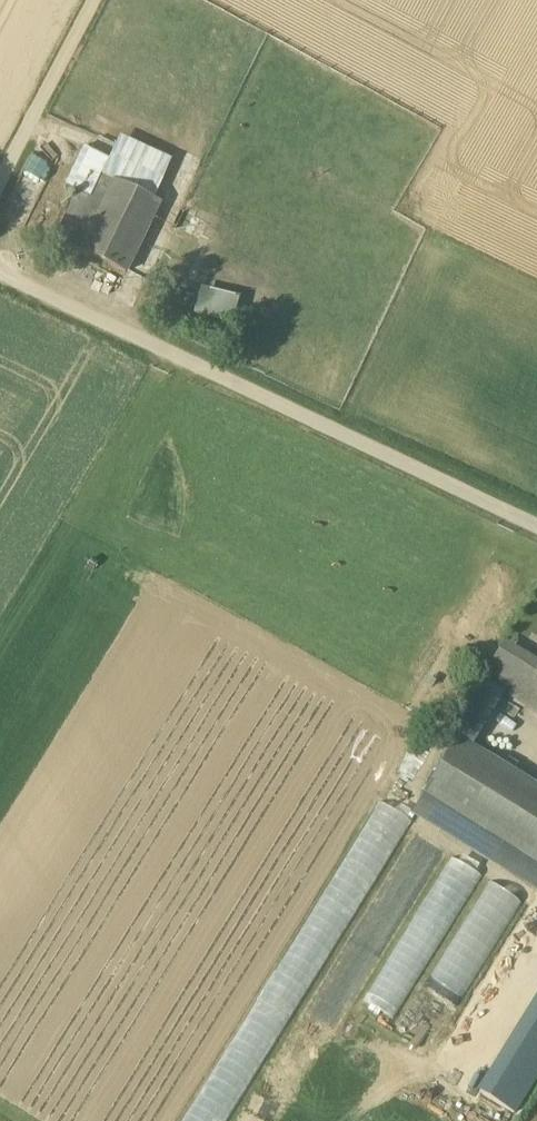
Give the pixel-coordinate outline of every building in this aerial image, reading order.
[(92,198),(103,175),(110,160),(84,148),(66,186),(77,191),(92,198)] [(159,203),(103,175),(92,198),(77,191),(55,238),(126,272),(136,252),(159,203)] [(235,296),(198,286),(189,318),(226,328),(235,296)] [(526,658),(525,661),(522,659),(504,689),(536,710),(536,665),(526,658)] [(425,790),(536,860),(536,788),(457,738),(425,790)] [(370,854),(365,862),(379,871),(408,821),(377,803),(351,848),(358,852),(360,848),(370,854)] [(369,996),(397,1012),(455,910),(458,912),(479,874),(448,857),(369,996)] [(482,881),(432,984),(466,1000),(516,897),(482,881)] [(536,956),(536,915),(523,907),(443,1056),(475,1072),(536,956)] [(512,1115),(536,1072),(536,974),(470,1091),(512,1115)] [(415,1024),(429,996),(416,990),(403,1018),(415,1024)]
